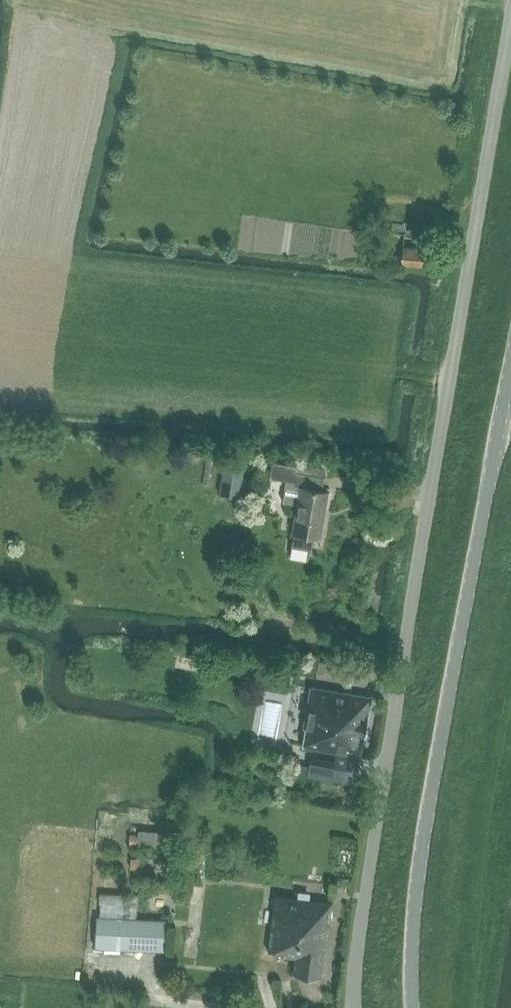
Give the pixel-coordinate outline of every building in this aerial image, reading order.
[(403,263),(424,265),(425,249),(404,247),(403,263)] [(221,494),(242,498),(249,460),(227,457),(221,494)] [(273,460),(270,476),(293,480),(292,485),(298,486),(290,531),(295,531),(292,545),(311,548),(314,535),(319,536),(327,491),(320,489),(324,468),(297,463),(297,465),(273,460)] [(308,727),(305,746),(360,755),(370,698),(313,688),(307,726),(308,727)] [(284,953),(295,955),(293,971),(319,974),(323,943),(325,944),(331,900),(275,893),(268,947),(284,949),(284,953)] [(98,916),(97,946),(141,947),(142,919),(98,916)]
